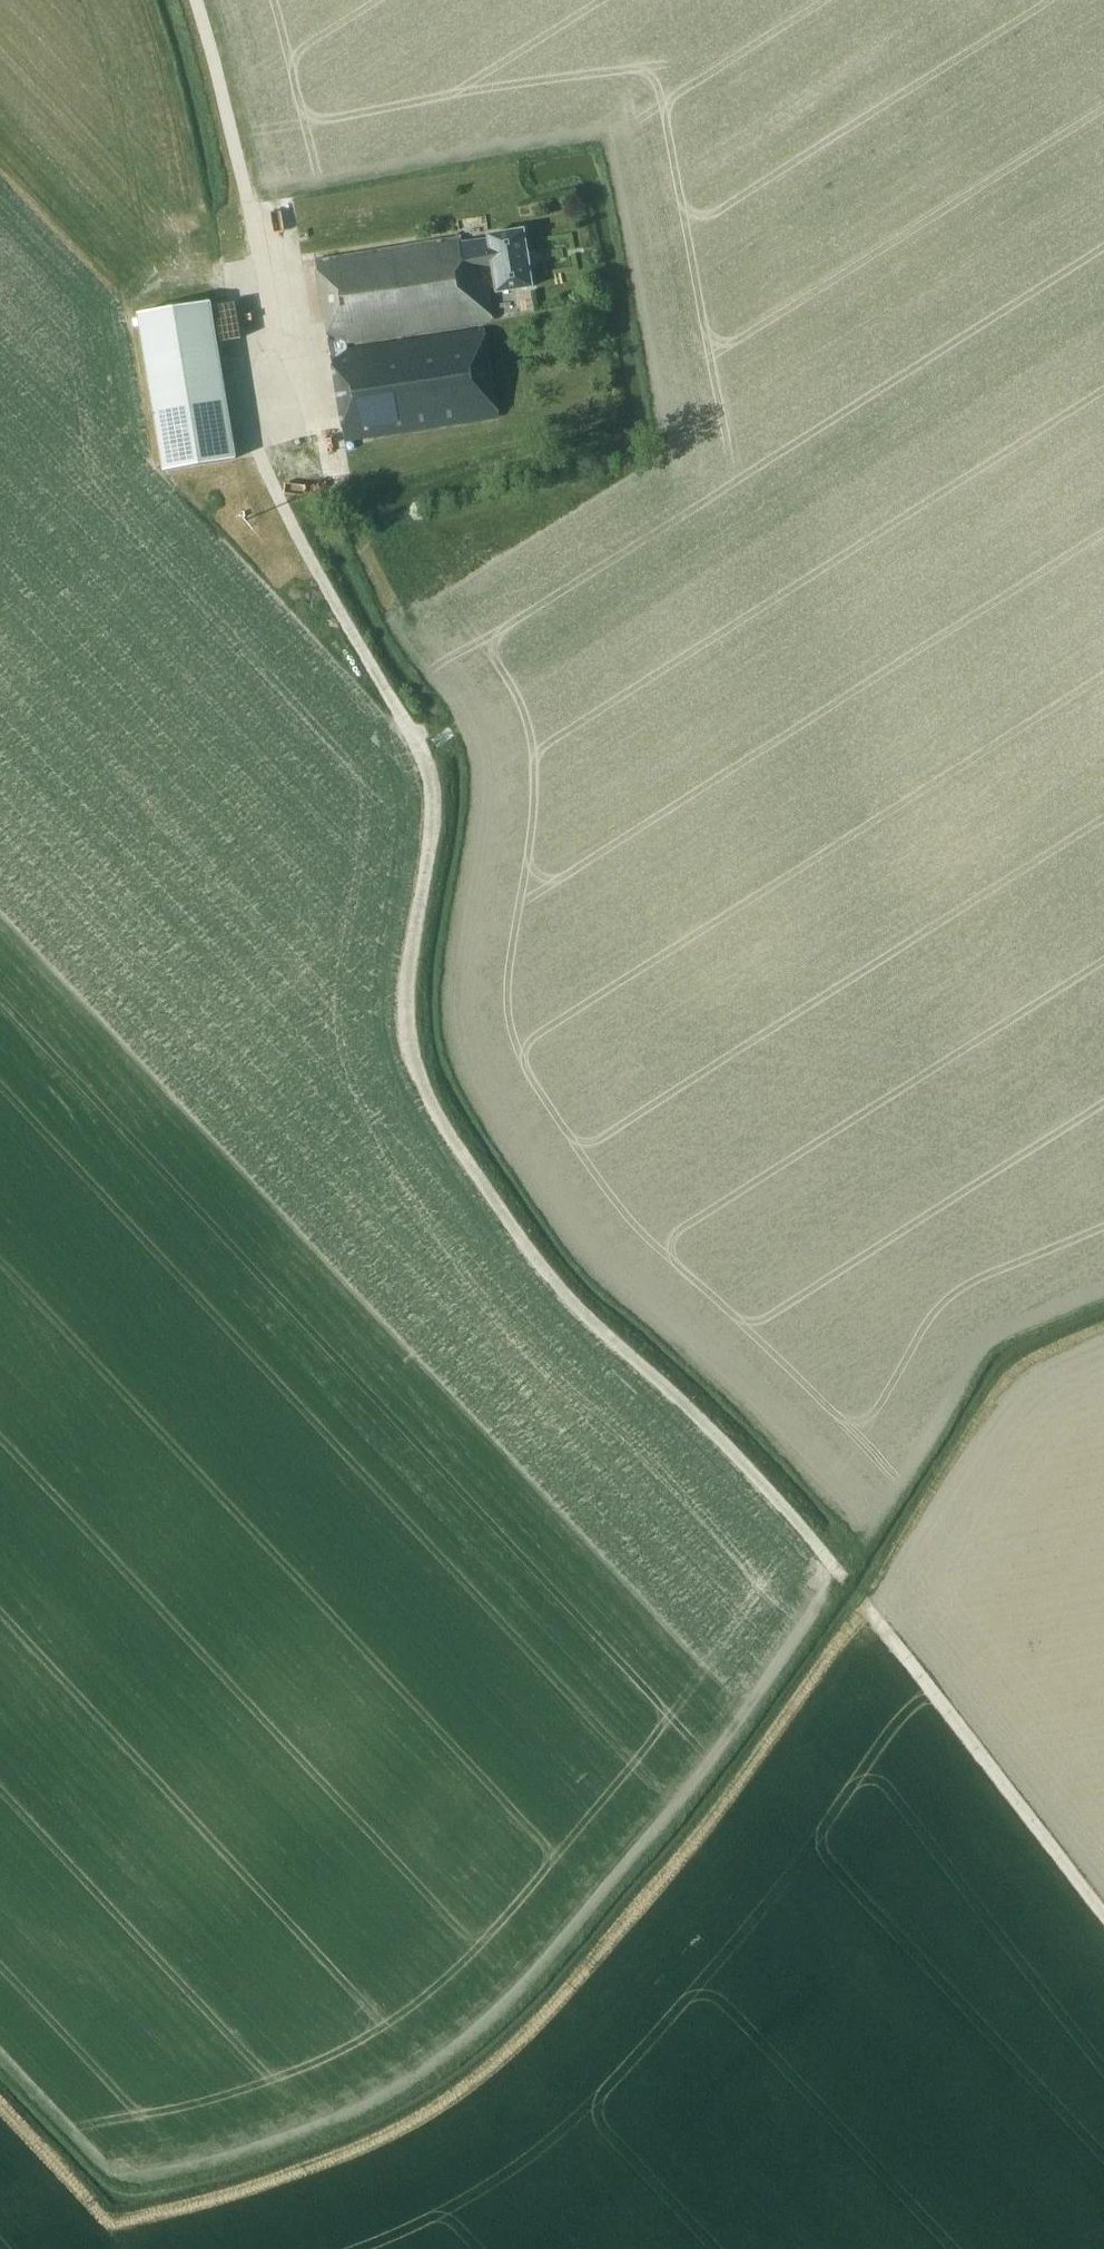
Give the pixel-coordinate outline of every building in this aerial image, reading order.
[(523,229),(488,234),(488,239),(461,243),(461,237),(315,260),(344,440),(498,417),(484,321),(493,320),(486,269),(493,268),(496,292),(532,286),(523,229)] [(138,313),(164,469),(235,458),(210,301),(138,313)]
